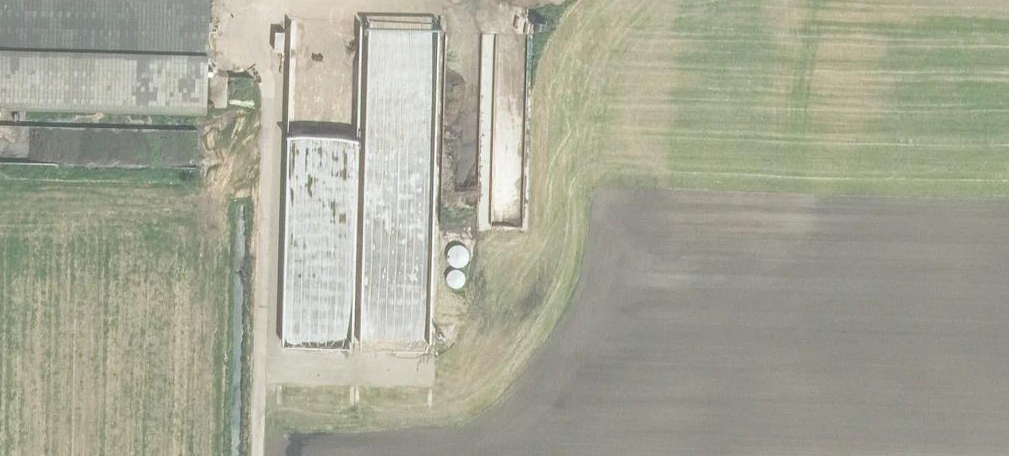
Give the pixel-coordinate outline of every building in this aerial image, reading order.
[(205,113),(210,0),(0,0),(0,104),(205,113)] [(350,221),(363,222),(368,141),(298,137),(292,225),(329,228),(329,216),(350,217),(350,221)] [(358,322),(358,299),(337,299),(337,322),(358,322)]
